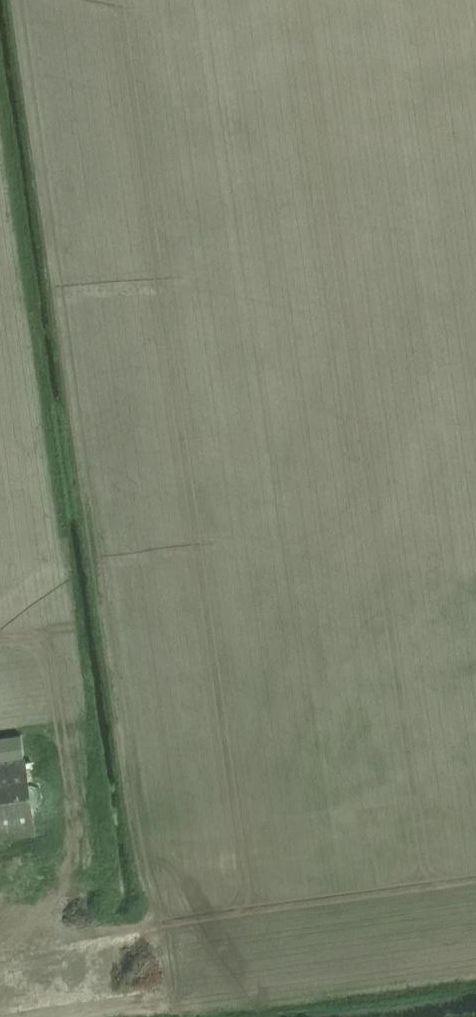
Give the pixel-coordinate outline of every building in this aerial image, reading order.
[(0,763),(0,841),(36,836),(25,759),(0,763)]
